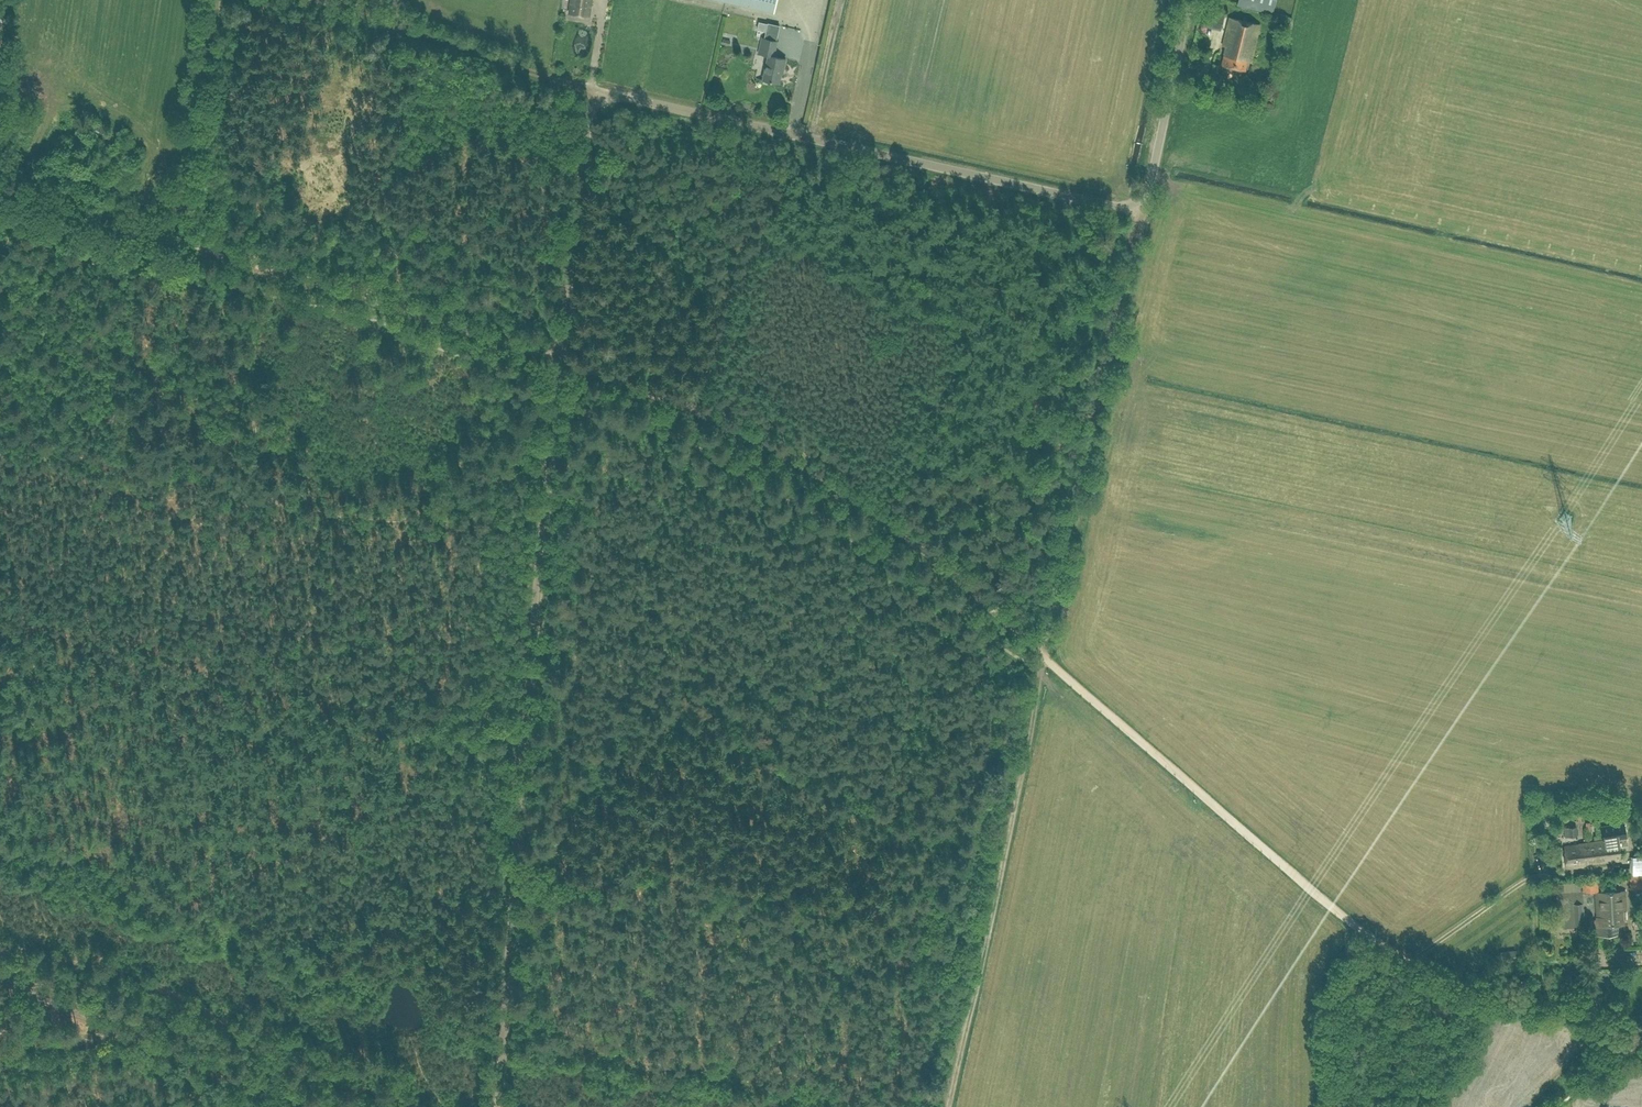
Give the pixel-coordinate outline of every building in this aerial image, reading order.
[(567,12),(587,16),(590,0),(569,0),(567,12)] [(776,0),(721,0),(774,12),(776,0)] [(1237,4),(1272,12),(1275,0),(1238,0),(1237,4)] [(734,13),(746,15),(747,8),(735,6),(734,13)] [(1226,46),(1221,64),(1245,70),(1248,55),(1252,55),(1259,25),(1229,17),(1222,45),(1226,46)] [(782,69),(785,59),(774,57),(778,41),(763,38),(759,53),(767,55),(762,80),(778,83),(781,69),(782,69)] [(1576,835),(1575,826),(1567,827),(1568,836),(1576,835)] [(1578,845),(1563,847),(1565,868),(1582,866),(1581,864),(1620,859),(1617,839),(1578,844),(1578,845)] [(1628,875),(1629,889),(1641,888),(1641,884),(1641,875),(1628,875)] [(1596,878),(1580,879),(1581,893),(1592,892),(1592,889),(1597,889),(1596,878)] [(1581,891),(1580,891),(1558,892),(1559,910),(1563,910),(1563,922),(1557,922),(1558,923),(1562,923),(1562,924),(1582,923),(1581,891)] [(1625,919),(1623,891),(1594,893),(1595,917),(1597,917),(1597,920),(1594,920),(1594,934),(1618,933),(1617,923),(1622,923),(1622,919),(1625,919)] [(1514,950),(1499,952),(1500,961),(1515,959),(1514,950)]
